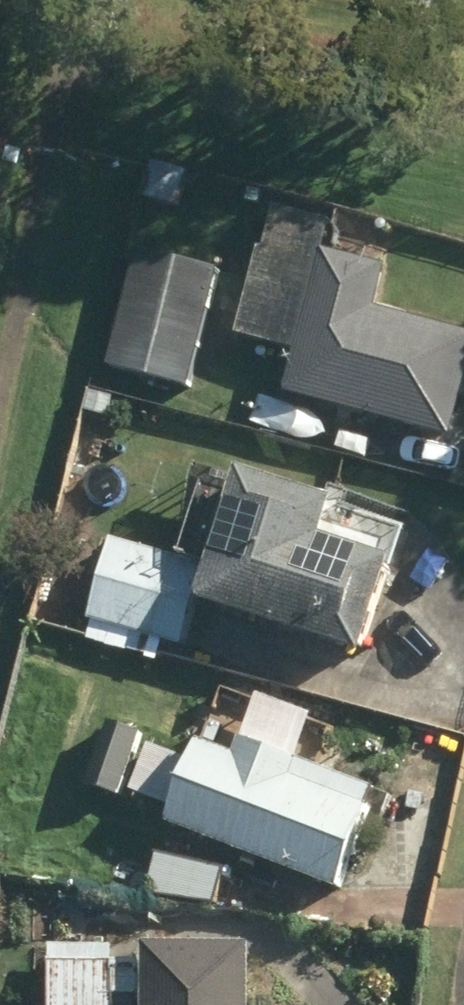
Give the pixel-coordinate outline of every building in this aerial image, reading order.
[(139,199),(176,210),(187,175),(149,164),(139,199)] [(448,440),(463,378),(463,335),(375,313),(386,270),(322,254),(328,226),(273,212),(261,257),(255,256),(234,338),(293,354),(282,398),(448,440)] [(108,370),(187,391),(217,274),(138,254),(108,370)] [(82,413),(104,421),(111,404),(88,396),(82,413)] [(61,500),(78,504),(89,462),(71,457),(61,500)] [(192,610),(354,660),(385,564),(317,542),(328,507),(233,476),(203,572),(109,542),(84,621),(180,651),(192,610)] [(165,827),(334,891),(372,792),(237,740),(231,756),(197,743),(188,769),(147,753),(130,797),(171,812),(165,827)] [(87,880),(215,908),(223,871),(157,857),(156,865),(93,851),(87,880)] [(46,1004),(112,1004),(113,906),(47,905),(46,1004)] [(138,1004),(247,1004),(247,950),(138,949),(138,1004)]
